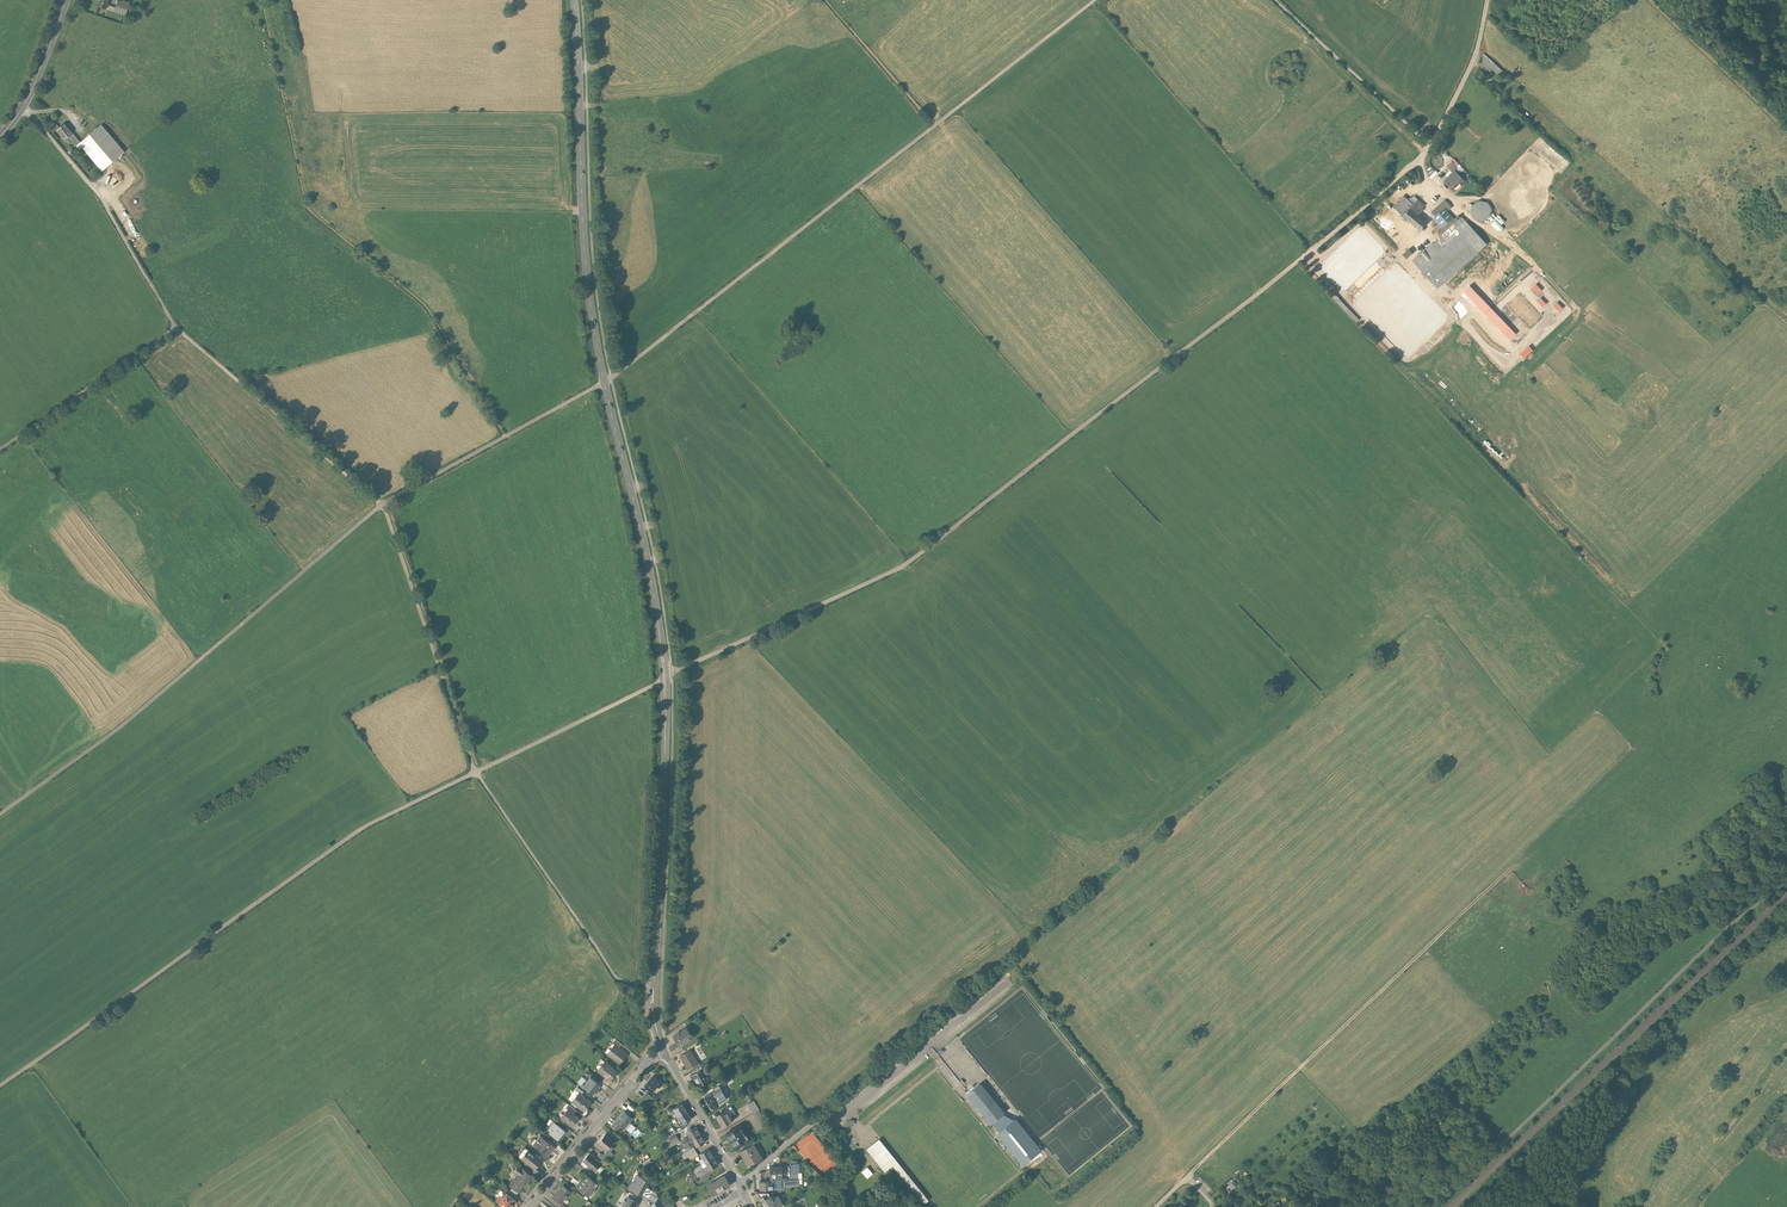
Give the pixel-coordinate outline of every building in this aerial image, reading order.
[(98,6),(106,8),(107,4),(108,0),(99,0),(98,6)] [(118,1),(116,7),(114,11),(122,14),(125,15),(130,0),(123,0),(122,2),(118,1)] [(1479,60),(1490,71),(1497,63),(1486,53),(1479,60)] [(101,171),(125,150),(102,123),(80,142),(78,144),(101,171)] [(57,131),(60,128),(57,124),(51,129),(54,133),(57,131)] [(78,144),(80,142),(66,124),(60,128),(57,131),(65,140),(69,137),(76,145),(78,144)] [(1443,180),(1454,191),(1465,180),(1456,171),(1459,168),(1451,160),(1445,165),(1452,172),(1443,180)] [(1420,230),(1427,223),(1418,215),(1423,210),(1422,209),(1425,205),(1414,195),(1412,198),(1411,197),(1409,199),(1403,195),(1394,206),(1403,215),(1420,230)] [(1433,218),(1438,224),(1434,228),(1441,235),(1457,221),(1448,211),(1452,207),(1445,199),(1431,212),(1435,216),(1433,218)] [(1491,217),(1492,209),(1487,202),(1479,200),(1472,205),(1470,213),(1475,220),(1483,221),(1491,217)] [(1413,261),(1438,289),(1487,243),(1462,216),(1457,221),(1441,235),(1413,261)] [(1409,250),(1403,255),(1407,260),(1413,254),(1409,250)] [(1536,285),(1532,288),(1538,294),(1542,291),(1536,285)] [(1470,286),(1464,292),(1510,340),(1517,334),(1470,286)] [(1334,293),(1331,296),(1356,323),(1360,320),(1334,293)] [(1540,298),(1537,301),(1543,308),(1546,304),(1540,298)] [(1563,309),(1557,303),(1553,306),(1559,312),(1563,309)] [(1529,346),(1520,354),(1524,359),(1533,351),(1529,346)] [(692,1035),(686,1026),(673,1036),(680,1044),(692,1035)] [(619,1047),(615,1044),(608,1054),(620,1064),(628,1054),(619,1047)] [(698,1063),(689,1049),(680,1054),(688,1069),(690,1068),(698,1063)] [(618,1070),(606,1061),(598,1071),(606,1077),(610,1080),(618,1070)] [(709,1079),(703,1068),(693,1074),(699,1085),(709,1079)] [(658,1079),(654,1075),(645,1085),(653,1092),(658,1087),(660,1088),(665,1082),(659,1077),(658,1079)] [(599,1083),(590,1076),(587,1081),(585,1080),(582,1085),(585,1087),(594,1095),(596,1092),(597,1093),(599,1090),(601,1086),(601,1085),(599,1083)] [(610,1080),(606,1077),(602,1082),(607,1086),(611,1081),(610,1080)] [(968,1095),(991,1125),(1006,1113),(982,1083),(968,1095)] [(706,1095),(713,1090),(711,1086),(702,1091),(705,1095),(706,1095)] [(723,1101),(716,1089),(713,1090),(706,1095),(712,1107),(723,1101)] [(655,1097),(647,1090),(642,1097),(646,1100),(653,1099),(655,1097)] [(581,1094),(579,1092),(572,1101),(584,1111),(591,1102),(581,1094)] [(760,1108),(755,1099),(748,1103),(754,1112),(760,1108)] [(566,1107),(568,1109),(574,1113),(576,1110),(569,1104),(566,1107)] [(673,1115),(675,1118),(687,1111),(683,1104),(678,1106),(673,1109),(669,1111),(672,1116),(673,1115)] [(730,1106),(726,1108),(731,1116),(735,1114),(730,1106)] [(731,1116),(726,1108),(716,1114),(723,1126),(733,1120),(731,1116)] [(770,1124),(760,1108),(754,1112),(764,1128),(770,1124)] [(574,1113),(568,1109),(561,1117),(572,1127),(580,1118),(574,1113)] [(591,1112),(588,1109),(583,1115),(583,1116),(586,1118),(591,1112)] [(632,1118),(624,1111),(616,1121),(621,1126),(624,1128),(632,1118)] [(674,1125),(677,1123),(679,1127),(692,1120),(687,1111),(675,1118),(671,1120),(674,1125)] [(565,1129),(555,1121),(550,1127),(552,1129),(549,1132),(560,1141),(565,1135),(568,1131),(565,1129)] [(621,1126),(616,1121),(611,1127),(616,1131),(621,1126)] [(748,1137),(740,1124),(726,1132),(734,1146),(748,1137)] [(568,1131),(565,1135),(568,1137),(573,1131),(567,1126),(565,1129),(568,1131)] [(683,1144),(702,1134),(697,1126),(694,1128),(693,1126),(688,1129),(689,1131),(688,1132),(686,1133),(688,1136),(681,1140),(683,1144)] [(776,1135),(781,1132),(778,1127),(773,1130),(776,1135)] [(538,1133),(541,1135),(546,1139),(548,1136),(541,1130),(538,1133)] [(813,1167),(828,1156),(810,1132),(795,1143),(813,1167)] [(614,1142),(606,1134),(598,1143),(607,1150),(609,1152),(610,1152),(613,1148),(613,1147),(611,1146),(614,1142)] [(679,1139),(676,1134),(671,1137),(669,1138),(672,1143),(678,1139),(679,1139)] [(705,1140),(702,1134),(683,1144),(686,1148),(694,1144),(696,1147),(697,1146),(698,1147),(702,1145),(700,1143),(705,1140)] [(546,1139),(541,1135),(533,1144),(544,1152),(548,1155),(555,1146),(546,1139)] [(929,1198),(881,1136),(867,1146),(886,1170),(895,1163),(924,1201),(929,1198)] [(763,1156),(754,1142),(740,1151),(749,1165),(763,1156)] [(696,1151),(694,1146),(684,1152),(684,1153),(687,1156),(688,1156),(696,1151)] [(521,1158),(534,1167),(535,1169),(543,1159),(529,1148),(521,1158)] [(705,1162),(714,1157),(709,1148),(700,1154),(702,1158),(705,1162)] [(609,1152),(607,1150),(604,1155),(609,1160),(614,1155),(610,1152),(609,1152)] [(699,1155),(696,1151),(688,1156),(690,1160),(699,1155)] [(602,1163),(589,1152),(583,1159),(583,1160),(591,1167),(595,1170),(602,1163)] [(719,1165),(714,1157),(705,1162),(702,1164),(693,1169),(698,1177),(719,1165)] [(588,1170),(591,1167),(583,1160),(581,1163),(588,1170)] [(775,1179),(775,1189),(792,1188),(792,1187),(799,1186),(798,1173),(801,1173),(800,1163),(791,1164),(791,1167),(789,1167),(790,1178),(783,1178),(775,1179)] [(532,1176),(519,1165),(514,1171),(518,1174),(509,1184),(513,1187),(519,1192),(532,1176)] [(782,1165),(773,1166),(770,1167),(770,1168),(770,1179),(775,1179),(783,1178),(782,1165)] [(867,1178),(873,1173),(868,1166),(862,1170),(867,1178)] [(770,1179),(770,1168),(764,1173),(759,1173),(760,1180),(770,1179)] [(635,1178),(629,1188),(642,1196),(643,1194),(647,1187),(648,1185),(646,1180),(637,1175),(638,1173),(636,1172),(633,1177),(635,1178)] [(595,1183),(586,1175),(582,1180),(581,1179),(576,1185),(589,1196),(595,1188),(592,1186),(595,1183)] [(730,1184),(724,1175),(707,1185),(713,1195),(730,1184)] [(770,1179),(760,1180),(760,1189),(775,1189),(775,1179),(770,1179)] [(1238,1186),(1233,1181),(1225,1190),(1230,1195),(1238,1186)] [(571,1192),(563,1184),(553,1196),(560,1201),(562,1203),(571,1192)] [(516,1196),(519,1192),(513,1187),(510,1191),(516,1196)] [(653,1190),(647,1187),(643,1194),(648,1197),(651,1193),(653,1190)] [(516,1196),(510,1191),(508,1190),(506,1192),(515,1200),(518,1197),(516,1196)] [(506,1192),(504,1191),(496,1200),(505,1206),(512,1206),(517,1201),(515,1200),(506,1192)] [(758,1193),(763,1203),(772,1198),(771,1195),(770,1196),(768,1192),(758,1193)] [(647,1199),(653,1203),(654,1201),(655,1202),(658,1197),(651,1193),(648,1197),(647,1199)] [(763,1203),(765,1206),(777,1206),(782,1204),(778,1195),(772,1198),(763,1203)] [(621,1206),(635,1206),(638,1202),(635,1200),(628,1196),(621,1206)]
